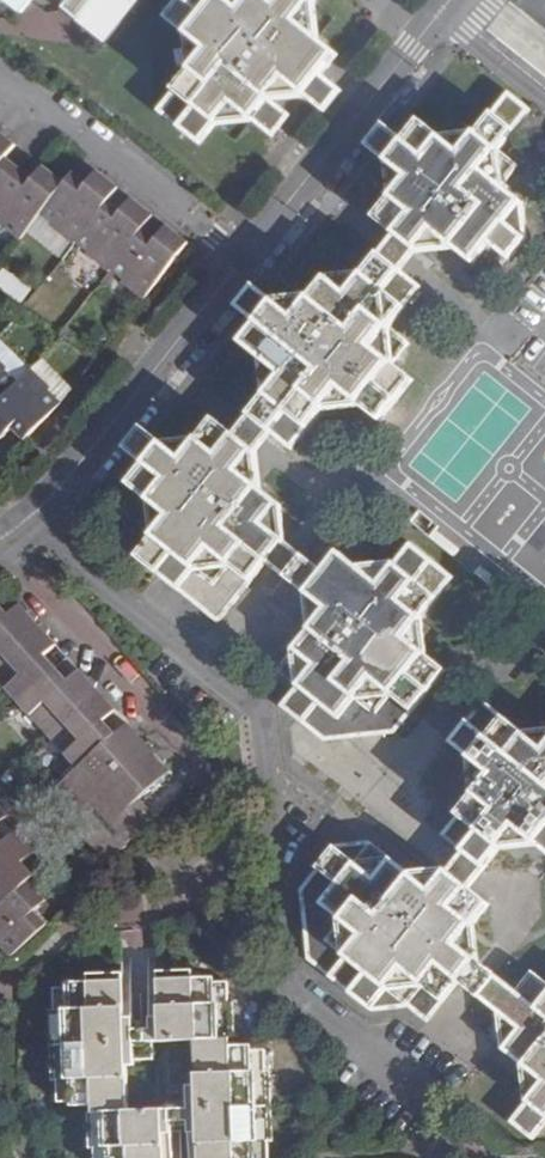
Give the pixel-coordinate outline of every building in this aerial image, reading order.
[(24,15),(35,0),(6,0),(24,15)] [(143,0),(68,0),(74,5),(68,13),(107,44),(143,0)] [(171,19),(190,35),(196,69),(161,112),(201,144),(233,104),(273,135),(290,114),(272,99),(286,82),(311,100),(316,104),(325,111),(341,91),(332,84),(327,80),(323,74),(339,54),(317,36),(314,4),(317,0),(186,0),(171,19)] [(331,702),(313,729),(324,739),(397,731),(445,670),(407,639),(454,580),(411,546),(380,585),(340,553),(324,572),(305,557),(264,524),(279,505),(242,474),(265,445),(275,433),(293,447),(339,388),(380,420),(396,399),(377,384),(395,362),(374,346),(392,325),(386,292),(405,306),(422,284),(403,270),(409,263),(418,251),(452,245),(473,263),(489,243),(509,259),(526,238),(527,206),(503,188),(496,153),(531,111),(509,93),(475,136),(442,139),(418,121),(404,140),(400,139),(395,135),(390,130),(384,126),(368,146),(374,150),(378,154),(384,158),(393,198),(378,215),(399,232),(388,245),(364,275),(329,279),(311,300),(274,303),(271,300),(263,294),(261,292),(255,287),(239,307),(245,312),(248,314),(254,320),(260,323),(244,343),(284,376),(245,424),(236,436),(214,420),(201,439),(159,441),(158,441),(149,434),(142,428),(126,448),(133,454),(141,461),(145,463),(129,485),(149,501),(157,535),(139,557),(217,621),(266,560),(291,580),(328,610),(280,670),(331,702)] [(193,248),(167,227),(158,237),(146,227),(155,217),(131,198),(123,208),(110,196),(119,187),(97,169),(88,180),(77,171),(67,184),(46,166),(42,167),(33,179),(6,157),(17,146),(0,131),(0,220),(4,223),(1,227),(19,241),(42,214),(55,225),(53,228),(73,245),(76,242),(93,256),(91,259),(110,274),(113,271),(127,282),(124,286),(147,305),(193,248)] [(11,426),(25,439),(62,402),(50,390),(54,386),(33,366),(18,381),(5,367),(7,364),(0,357),(0,436),(11,426)] [(78,770),(118,733),(103,717),(116,706),(79,666),(67,677),(47,656),(59,645),(20,602),(7,614),(0,606),(0,685),(78,770)] [(284,707),(313,729),(331,702),(280,670),(279,672),(299,688),(284,707)] [(304,952),(373,1006),(404,967),(441,996),(454,980),(474,996),(478,991),(486,998),(499,1008),(503,1047),(538,1076),(523,1094),(524,1098),(509,1117),(529,1134),(544,1114),(544,980),(530,968),(513,990),(490,971),(475,959),(470,920),(486,901),(467,884),(475,874),(514,827),(544,852),(544,730),(517,731),(481,702),(451,739),(473,757),(477,787),(442,831),(462,847),(451,860),(443,870),(405,870),(370,841),(332,845),(297,887),(304,952)] [(78,770),(53,792),(74,815),(67,821),(105,863),(157,817),(140,800),(173,769),(129,723),(118,733),(78,770)] [(8,816),(0,807),(0,823),(8,816)] [(105,863),(110,868),(161,821),(157,817),(105,863)] [(10,958),(47,924),(36,912),(46,903),(29,883),(36,877),(22,861),(34,851),(15,830),(8,837),(0,828),(0,947),(10,958)] [(146,924),(119,932),(124,951),(151,943),(146,924)] [(197,1157),(255,1157),(269,1157),(266,1050),(266,1041),(235,1041),(234,1000),(228,1000),(227,979),(215,979),(215,976),(194,976),(194,968),(156,969),(158,1014),(148,1015),(149,1021),(133,1021),(133,1012),(126,1012),(125,1006),(123,1006),(122,979),(69,980),(70,985),(54,986),(57,1101),(69,1102),(69,1105),(92,1104),(94,1157),(163,1157),(162,1135),(172,1135),(171,1121),(187,1120),(187,1134),(197,1133),(197,1157)]
